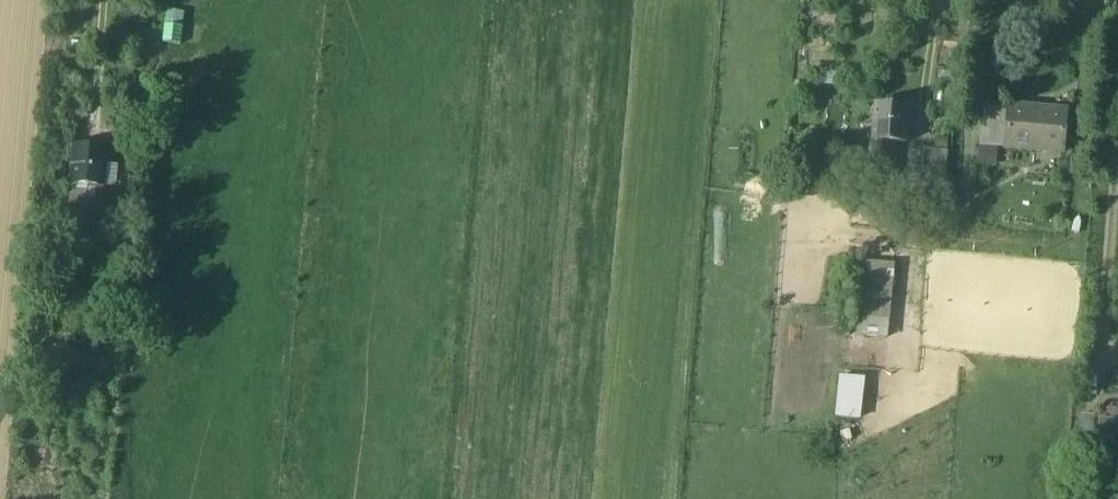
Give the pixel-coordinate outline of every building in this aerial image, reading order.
[(183,57),(182,71),(198,72),(198,58),(183,57)] [(906,142),(908,104),(875,101),(872,141),(891,142),(906,142)] [(1005,147),(1008,107),(981,106),(977,166),(1003,168),(1005,147)] [(1067,112),(1008,107),(1005,147),(1064,152),(1067,112)] [(887,216),(891,142),(872,141),(870,172),(855,171),(852,214),(887,216)] [(106,148),(75,145),(72,183),(102,186),(106,148)] [(950,150),(929,147),(926,178),(947,180),(950,150)] [(102,186),(72,183),(70,205),(100,208),(102,186)] [(100,208),(70,205),(68,219),(99,223),(100,208)] [(892,267),(855,263),(849,332),(885,335),(892,267)] [(860,381),(837,379),(834,417),(857,419),(860,381)] [(1113,405),(1108,409),(1108,416),(1083,414),(1082,444),(1095,444),(1095,456),(1100,463),(1112,463),(1117,458),(1117,406),(1113,405)] [(1089,476),(1069,474),(1069,484),(1088,486),(1089,476)]
